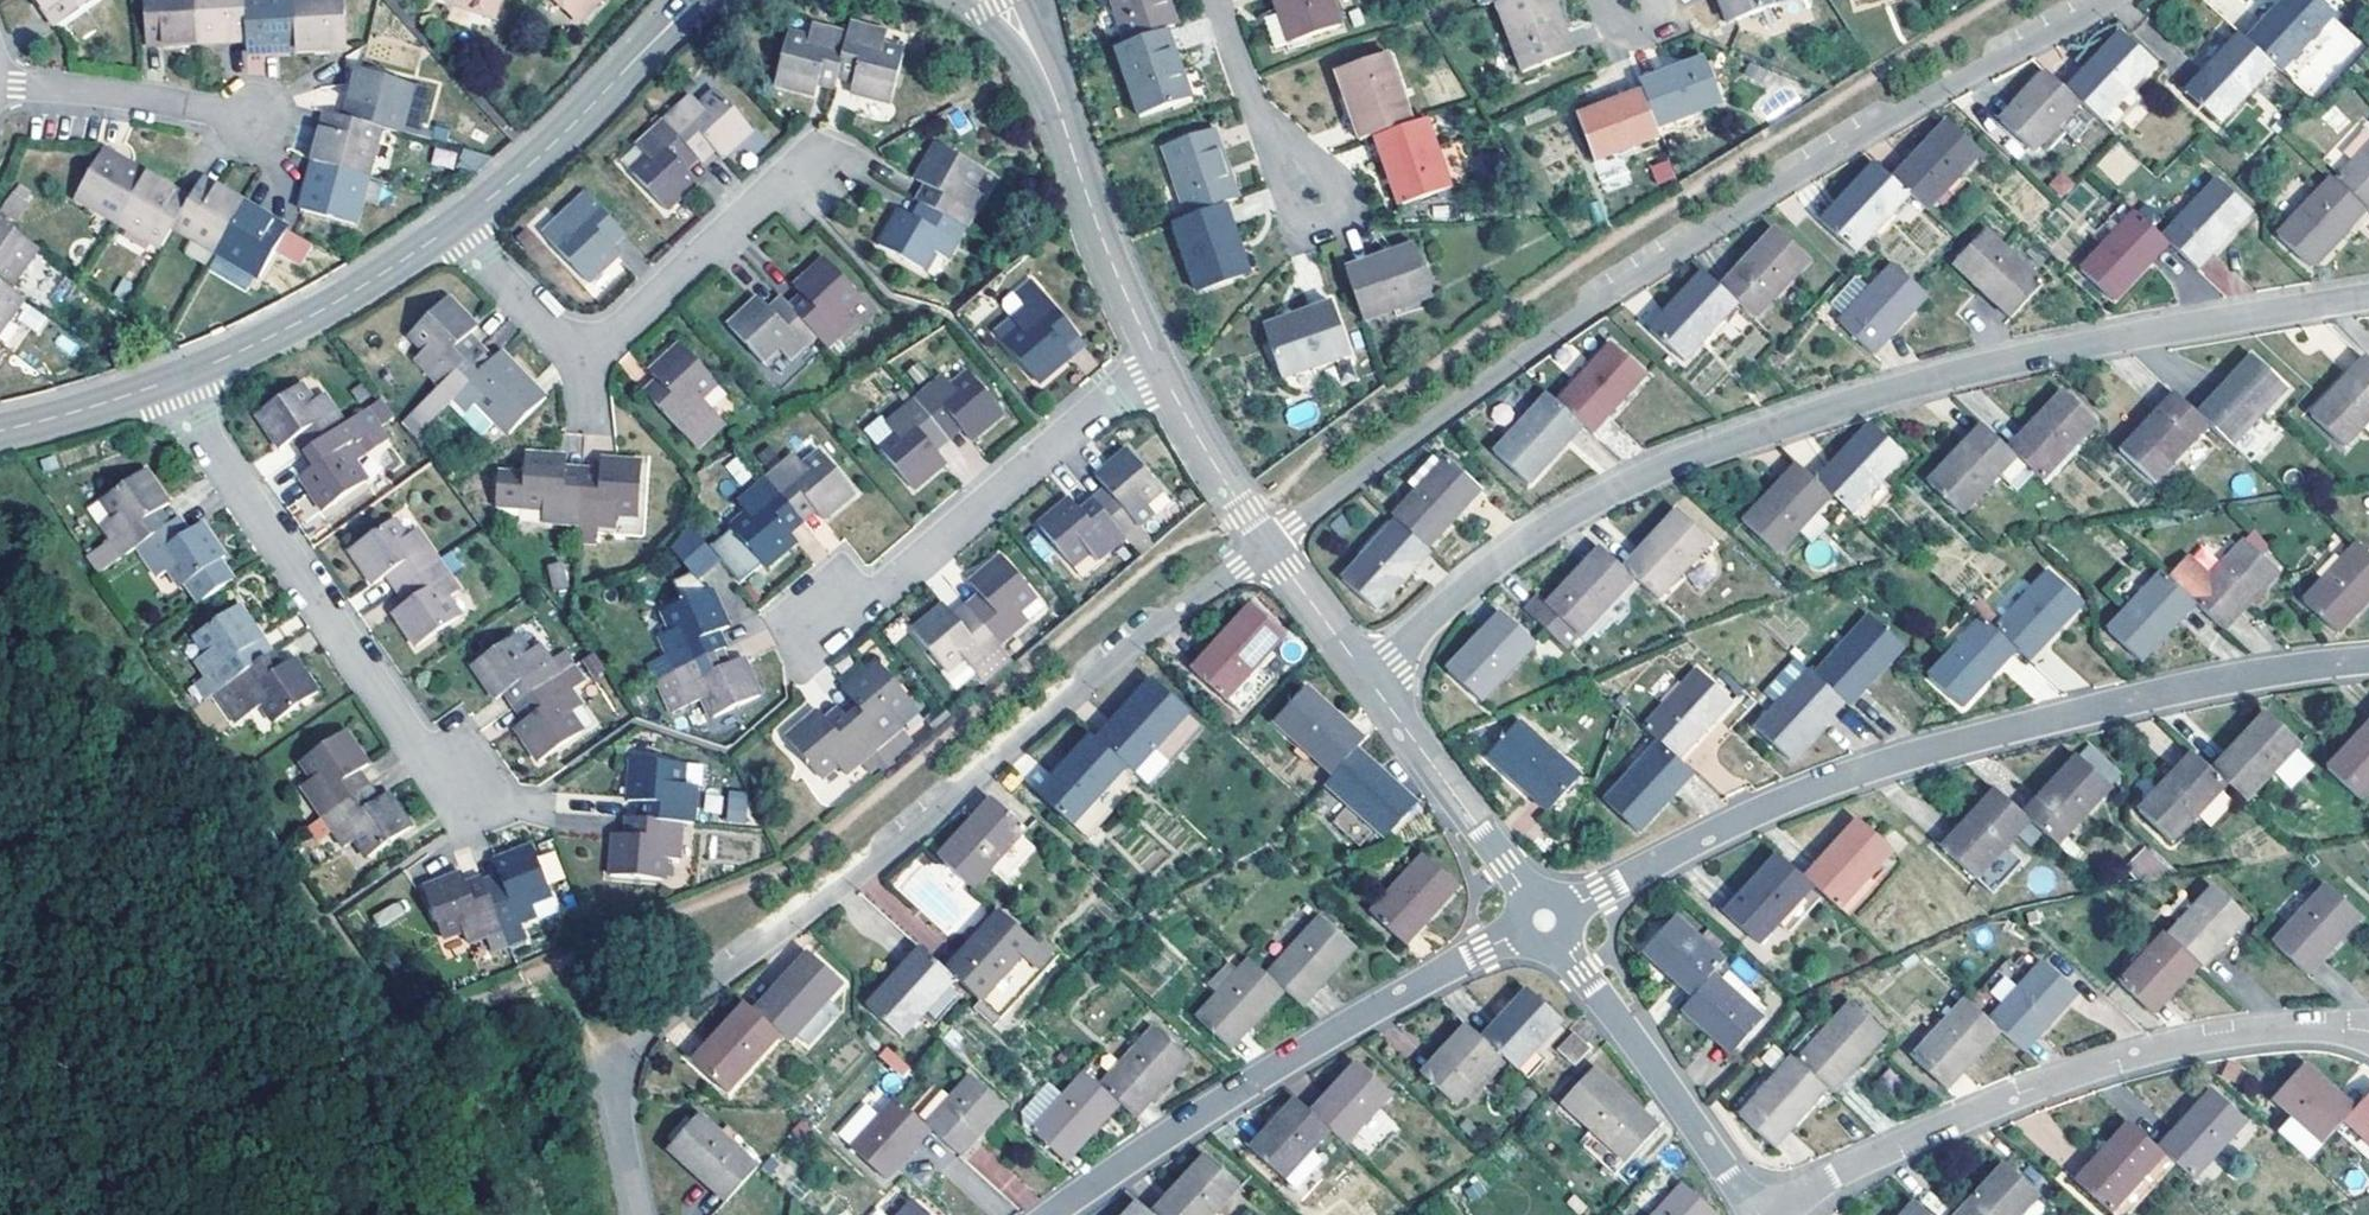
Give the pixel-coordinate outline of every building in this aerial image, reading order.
[(44,6),(58,27),(97,0),(40,0),(44,6)] [(195,0),(145,0),(148,45),(171,44),(197,43),(195,0)] [(197,43),(218,42),(246,40),(245,0),(195,0),(197,43)] [(246,40),(247,52),(277,51),(298,49),(296,0),(245,0),(246,40)] [(298,49),(323,48),(347,47),(344,0),(296,0),(298,49)] [(453,4),(479,12),(489,11),(501,6),(503,0),(449,0),(453,4)] [(577,19),(595,0),(556,0),(577,19)] [(1173,25),(1165,1),(1165,0),(1111,0),(1125,42),(1173,25)] [(1276,51),(1341,28),(1331,0),(1273,0),(1279,18),(1272,20),(1267,22),(1276,51)] [(1477,12),(1487,8),(1484,0),(1473,0),(1477,12)] [(1487,8),(1508,0),(1484,0),(1487,8)] [(1553,0),(1514,0),(1497,7),(1524,75),(1570,57),(1562,36),(1560,31),(1563,29),(1553,0)] [(1738,23),(1728,0),(1718,0),(1729,26),(1738,23)] [(1738,23),(1776,8),(1773,0),(1728,0),(1738,23)] [(2261,25),(2268,32),(2254,47),(2275,67),(2281,73),(2335,15),(2320,0),(2285,0),(2261,25)] [(489,11),(479,12),(497,18),(501,6),(489,11)] [(848,36),(838,78),(854,81),(851,93),(891,103),(904,54),(883,49),(888,35),(850,24),(848,36)] [(2268,32),(2261,25),(2246,40),(2254,47),(2268,32)] [(835,88),(838,78),(848,36),(813,27),(809,41),(788,37),(776,85),(816,96),(819,85),(835,88)] [(1182,74),(1167,31),(1116,49),(1140,119),(1188,101),(1181,79),(1180,77),(1179,74),(1182,74)] [(2121,31),(2081,75),(2088,81),(2074,98),(2081,104),(2101,122),(2155,63),(2121,31)] [(2240,35),(2201,76),(2209,83),(2194,99),(2220,124),(2275,67),(2254,47),(2246,40),(2240,35)] [(1361,142),(1412,124),(1388,55),(1340,73),(1349,98),(1350,102),(1347,103),(1361,142)] [(1722,105),(1705,59),(1662,75),(1641,83),(1658,129),(1722,105)] [(381,129),(400,134),(414,85),(360,70),(346,119),(381,129)] [(1200,72),(1181,79),(1188,101),(1189,105),(1209,99),(1200,72)] [(2046,72),(2015,106),(2022,111),(2008,128),(2036,152),(2081,104),(2074,98),(2066,91),(2046,72)] [(2088,81),(2081,75),(2066,91),(2074,98),(2088,81)] [(2209,83),(2201,76),(2186,92),(2194,99),(2209,83)] [(1660,139),(1642,93),(1612,104),(1577,118),(1595,164),(1660,139)] [(715,151),(722,159),(752,131),(719,94),(702,109),(692,98),(665,122),(700,159),(702,162),(715,151)] [(2334,102),(2321,116),(2343,138),(2356,124),(2334,102)] [(2022,111),(2015,106),(2001,122),(2008,128),(2022,111)] [(381,129),(346,119),(328,114),(321,139),(315,162),(368,176),(381,129)] [(1437,150),(1427,121),(1375,139),(1390,180),(1394,179),(1395,184),(1403,207),(1451,189),(1437,150)] [(667,210),(697,182),(687,171),(700,159),(665,122),(637,147),(648,159),(632,175),(667,210)] [(1948,122),(1908,164),(1915,171),(1901,186),(1910,195),(1928,211),(1981,153),(1948,122)] [(1186,215),(1235,199),(1226,173),(1225,169),(1228,168),(1214,129),(1163,148),(1186,215)] [(2119,141),(2095,163),(2116,186),(2140,164),(2119,141)] [(1458,143),(1437,150),(1451,189),(1466,184),(1470,176),(1458,143)] [(927,186),(917,202),(920,204),(964,230),(983,195),(971,187),(981,170),(938,145),(917,180),(927,186)] [(2336,181),(2360,204),(2363,207),(2368,201),(2368,146),(2336,181)] [(434,147),(430,164),(454,169),(457,152),(434,147)] [(648,159),(637,147),(622,162),(632,175),(648,159)] [(463,148),(458,166),(480,173),(485,154),(463,148)] [(76,196),(119,222),(147,174),(127,163),(104,149),(76,196)] [(1669,159),(1650,166),(1656,184),(1675,177),(1669,159)] [(354,224),(368,176),(315,162),(308,186),(301,210),(354,224)] [(1843,214),(1829,229),(1856,254),(1910,195),(1901,186),(1893,179),(1876,163),(1835,207),(1843,214)] [(1915,171),(1908,164),(1893,179),(1901,186),(1915,171)] [(2062,197),(2075,183),(2060,170),(2048,184),(2062,197)] [(147,174),(119,222),(162,248),(174,227),(190,200),(177,192),(147,174)] [(202,179),(190,200),(174,227),(217,253),(244,204),(225,193),(202,179)] [(2204,250),(2211,256),(2252,212),(2217,179),(2164,238),(2169,243),(2191,264),(2204,250)] [(2336,181),(2333,179),(2278,236),(2313,268),(2353,225),(2346,218),(2360,204),(2336,181)] [(1,210),(19,219),(34,191),(16,182),(1,210)] [(544,234),(589,283),(619,255),(611,247),(625,234),(588,194),(544,234)] [(244,204),(217,253),(261,278),(287,230),(259,213),(244,204)] [(948,259),(964,230),(920,204),(912,217),(899,210),(880,247),(923,270),(934,252),(948,259)] [(2346,218),(2353,225),(2367,210),(2363,207),(2360,204),(2346,218)] [(1238,244),(1225,205),(1174,224),(1197,293),(1246,276),(1237,250),(1236,246),(1238,244)] [(1843,214),(1835,207),(1821,222),(1829,229),(1843,214)] [(2163,237),(2135,211),(2082,269),(2115,301),(2155,258),(2149,252),(2163,237)] [(10,289),(38,248),(0,221),(0,282),(10,289)] [(1775,229),(1735,272),(1742,279),(1728,294),(1739,304),(1755,320),(1809,261),(1775,229)] [(2004,297),(2019,311),(2043,285),(1985,231),(1955,264),(1998,305),(2004,297)] [(2149,252),(2155,258),(2169,243),(2164,238),(2163,237),(2149,252)] [(1346,270),(1364,322),(1433,298),(1417,250),(1392,259),(1386,261),(1385,257),(1346,270)] [(2198,270),(2211,256),(2204,250),(2191,264),(2198,270)] [(817,337),(827,348),(855,323),(845,311),(860,297),(825,259),(794,288),(801,296),(790,307),(817,337)] [(1880,332),(1888,339),(1927,296),(1915,285),(1893,265),(1838,324),(1866,349),(1880,332)] [(1703,272),(1662,314),(1670,321),(1655,336),(1685,362),(1739,304),(1728,294),(1720,287),(1703,272)] [(1742,279),(1735,272),(1720,287),(1728,294),(1742,279)] [(23,299),(10,289),(0,282),(0,331),(23,299)] [(1042,296),(1012,320),(1023,332),(1007,346),(1039,384),(1071,358),(1063,349),(1077,338),(1042,296)] [(2004,297),(1998,305),(2013,318),(2019,311),(2004,297)] [(478,352),(481,349),(469,337),(477,329),(449,298),(412,334),(428,349),(417,360),(442,386),(478,352)] [(790,307),(783,298),(770,310),(760,299),(729,327),(764,364),(778,351),(788,363),(817,337),(790,307)] [(1265,333),(1281,379),(1287,390),(1299,394),(1310,391),(1317,378),(1315,368),(1350,356),(1333,304),(1292,318),(1293,323),(1289,324),(1265,333)] [(43,328),(47,311),(21,306),(18,323),(43,328)] [(1670,321),(1662,314),(1647,329),(1655,336),(1670,321)] [(1023,332),(1012,320),(996,333),(1007,346),(1023,332)] [(1880,332),(1866,349),(1873,356),(1888,339),(1880,332)] [(1084,347),(1077,338),(1063,349),(1071,358),(1084,347)] [(701,397),(716,382),(680,344),(649,374),(657,382),(644,394),(688,441),(717,415),(701,397)] [(1600,410),(1608,417),(1645,376),(1611,344),(1557,402),(1576,419),(1583,425),(1585,428),(1600,410)] [(478,352),(442,386),(415,411),(428,425),(455,400),(468,414),(479,403),(510,435),(545,401),(501,353),(489,364),(478,352)] [(2254,356),(2213,399),(2220,405),(2205,422),(2209,425),(2232,447),(2287,387),(2254,356)] [(2349,373),(2357,378),(2368,366),(2368,361),(2364,357),(2349,373)] [(2349,373),(2311,416),(2346,449),(2368,424),(2368,366),(2357,378),(2349,373)] [(915,403),(948,440),(961,430),(971,442),(1003,416),(971,377),(955,390),(945,377),(915,403)] [(295,441),(303,453),(345,424),(324,395),(311,403),(300,386),(258,415),(282,450),(295,441)] [(705,396),(721,416),(734,406),(718,386),(705,396)] [(2064,390),(2023,433),(2030,439),(2015,455),(2017,457),(2042,481),(2097,422),(2064,390)] [(1557,402),(1548,394),(1494,453),(1528,484),(1569,440),(1562,434),(1576,419),(1557,402)] [(2175,394),(2160,410),(2167,416),(2181,400),(2175,394)] [(2220,405),(2213,399),(2198,415),(2205,422),(2220,405)] [(2167,416),(2160,410),(2122,451),(2155,483),(2209,425),(2205,422),(2198,415),(2181,400),(2167,416)] [(948,440),(915,403),(887,426),(897,438),(880,452),(914,491),(946,463),(936,451),(948,440)] [(368,407),(345,424),(303,453),(313,467),(299,476),(324,512),(366,482),(354,465),(390,438),(368,407)] [(1593,435),(1608,417),(1600,410),(1585,428),(1593,435)] [(1562,434),(1569,440),(1583,425),(1576,419),(1562,434)] [(1872,423),(1831,466),(1837,472),(1823,489),(1839,503),(1850,513),(1882,478),(1905,453),(1872,423)] [(1975,446),(1989,430),(1983,425),(1968,440),(1975,446)] [(2008,449),(1989,430),(1975,446),(1968,440),(1929,483),(1963,516),(2017,457),(2015,455),(2008,449)] [(2030,439),(2023,433),(2008,449),(2015,455),(2030,439)] [(1156,546),(1140,528),(1155,515),(1144,503),(1160,490),(1127,451),(1095,479),(1106,491),(1094,500),(1126,539),(1142,558),(1156,546)] [(767,481),(803,523),(815,512),(822,522),(855,495),(821,455),(805,468),(796,456),(767,481)] [(542,522),(579,525),(584,471),(566,470),(566,458),(526,457),(524,481),(503,479),(500,513),(543,515),(542,522)] [(1460,499),(1473,484),(1447,458),(1392,518),(1396,521),(1423,545),(1427,549),(1466,504),(1460,499)] [(596,546),(597,526),(617,528),(618,512),(639,512),(643,462),(601,460),(600,472),(584,471),(579,525),(578,544),(596,546)] [(1790,485),(1804,470),(1797,464),(1783,479),(1790,485)] [(1816,482),(1823,489),(1837,472),(1831,466),(1816,482)] [(170,505),(147,470),(104,499),(115,517),(103,525),(114,541),(89,557),(100,573),(137,547),(169,525),(160,513),(170,505)] [(1816,482),(1804,470),(1790,485),(1783,479),(1744,522),(1779,554),(1799,532),(1811,544),(1828,526),(1823,521),(1839,503),(1823,489),(1816,482)] [(1896,490),(1882,478),(1850,513),(1862,525),(1896,490)] [(803,523),(767,481),(738,505),(748,516),(732,530),(765,569),(797,542),(791,534),(803,523)] [(1460,499),(1466,504),(1480,490),(1473,484),(1460,499)] [(1126,539),(1094,500),(1081,511),(1071,499),(1038,526),(1071,565),(1087,552),(1097,563),(1126,539)] [(1646,558),(1630,575),(1634,579),(1658,601),(1712,541),(1679,511),(1638,552),(1646,558)] [(226,557),(202,523),(189,532),(179,518),(169,525),(137,547),(158,577),(172,569),(184,585),(189,582),(202,603),(235,580),(221,560),(226,557)] [(397,589),(439,560),(418,530),(404,539),(393,521),(351,552),(374,585),(388,576),(397,589)] [(1423,545),(1396,521),(1342,580),(1377,610),(1417,567),(1410,561),(1423,545)] [(719,561),(693,530),(673,549),(697,579),(719,561)] [(2232,609),(2239,616),(2279,571),(2245,541),(2211,578),(2190,559),(2171,580),(2189,597),(2195,603),(2218,624),(2232,609)] [(2358,543),(2304,602),(2339,634),(2368,601),(2368,553),(2358,543)] [(1410,561),(1417,567),(1430,552),(1427,549),(1423,545),(1410,561)] [(1592,568),(1606,552),(1600,547),(1586,562),(1592,568)] [(1586,562),(1546,605),(1539,599),(1527,611),(1568,650),(1634,579),(1630,575),(1623,569),(1606,552),(1592,568),(1586,562)] [(1623,569),(1630,575),(1646,558),(1638,552),(1623,569)] [(968,606),(1000,645),(1029,620),(1019,609),(1035,596),(1003,557),(970,584),(980,596),(968,606)] [(439,560),(397,589),(407,603),(394,613),(417,648),(459,618),(448,601),(461,592),(439,560)] [(568,587),(565,561),(547,564),(551,590),(568,587)] [(2016,651),(2022,656),(2035,641),(2043,647),(2084,603),(2050,571),(1994,630),(2008,644),(2016,651)] [(2175,613),(2189,597),(2171,580),(2161,571),(2108,629),(2143,662),(2182,619),(2175,613)] [(723,650),(727,648),(719,632),(729,627),(712,590),(665,611),(674,630),(660,637),(676,671),(723,650)] [(2175,613),(2182,619),(2195,603),(2189,597),(2175,613)] [(1000,645),(968,606),(955,618),(945,605),(912,632),(944,671),(943,673),(956,688),(975,674),(983,682),(1012,659),(1000,645)] [(218,692),(260,663),(250,649),(262,640),(240,606),(197,634),(209,652),(198,661),(207,675),(195,683),(206,700),(218,692)] [(1228,699),(1258,667),(1285,637),(1252,606),(1206,654),(1212,661),(1198,676),(1226,701),(1228,699)] [(2225,631),(2239,616),(2232,609),(2218,624),(2225,631)] [(1494,633),(1508,619),(1501,613),(1488,628),(1494,633)] [(1837,696),(1841,700),(1856,684),(1864,691),(1904,648),(1869,616),(1814,674),(1837,696)] [(1535,644),(1508,619),(1494,633),(1488,628),(1448,671),(1482,702),(1535,644)] [(1993,661),(2008,644),(1994,630),(1982,619),(1930,676),(1963,707),(2001,667),(1993,661)] [(564,651),(550,661),(539,644),(526,654),(514,637),(472,666),(496,700),(506,694),(515,708),(575,666),(564,651)] [(272,655),(262,640),(250,649),(260,663),(272,655)] [(2022,656),(2028,662),(2043,647),(2035,641),(2022,656)] [(1993,661),(2001,667),(2016,651),(2008,644),(1993,661)] [(671,713),(692,705),(705,699),(714,716),(760,696),(743,658),(729,664),(723,650),(676,671),(657,679),(671,713)] [(273,654),(272,655),(260,663),(218,692),(239,722),(264,704),(277,722),(319,694),(295,658),(282,666),(273,654)] [(1212,661),(1206,654),(1191,669),(1198,676),(1212,661)] [(919,713),(909,703),(876,663),(844,690),(854,702),(843,712),(875,750),(902,727),(903,727),(919,713)] [(1775,709),(1805,676),(1792,664),(1762,697),(1775,709)] [(575,666),(515,708),(524,722),(516,728),(540,762),(593,725),(571,692),(585,681),(575,666)] [(1271,679),(1258,667),(1228,699),(1241,712),(1271,679)] [(1658,741),(1672,754),(1687,738),(1693,745),(1732,701),(1698,670),(1644,729),(1658,741)] [(1805,676),(1775,709),(1756,730),(1790,761),(1829,718),(1823,712),(1837,696),(1814,674),(1810,671),(1805,676)] [(1154,683),(1113,725),(1119,731),(1104,747),(1127,768),(1146,785),(1201,727),(1187,713),(1154,683)] [(1844,702),(1849,707),(1864,691),(1856,684),(1841,700),(1844,702)] [(1344,735),(1351,728),(1308,688),(1275,724),(1334,777),(1359,749),(1359,748),(1344,735)] [(1823,712),(1829,718),(1844,702),(1841,700),(1837,696),(1823,712)] [(934,717),(941,727),(954,716),(947,707),(934,717)] [(843,712),(840,708),(827,720),(820,711),(786,739),(820,778),(836,764),(845,774),(861,762),(869,773),(877,766),(883,760),(875,750),(843,712)] [(2232,762),(2219,777),(2227,785),(2246,803),(2300,745),(2266,713),(2226,755),(2232,762)] [(1490,758),(1532,796),(1538,791),(1554,804),(1578,777),(1520,724),(1490,758)] [(1119,731),(1113,725),(1097,741),(1104,747),(1119,731)] [(2327,770),(2361,803),(2368,795),(2368,725),(2327,770)] [(891,769),(897,763),(886,750),(908,731),(903,727),(902,727),(875,750),(883,760),(891,769)] [(1366,741),(1351,728),(1344,735),(1359,748),(1366,741)] [(324,818),(369,787),(360,772),(368,766),(346,731),(303,760),(314,778),(302,787),(324,818)] [(1092,736),(1053,778),(1059,785),(1045,800),(1073,826),(1127,768),(1104,747),(1097,741),(1092,736)] [(1672,754),(1679,760),(1693,745),(1687,738),(1672,754)] [(1672,754),(1658,741),(1606,800),(1640,833),(1680,788),(1672,781),(1686,767),(1679,760),(1672,754)] [(1395,797),(1402,790),(1359,749),(1334,777),(1326,785),(1341,799),(1335,806),(1335,816),(1352,830),(1361,829),(1368,823),(1386,839),(1411,810),(1395,797)] [(2193,753),(2178,769),(2185,776),(2200,760),(2193,753)] [(2212,770),(2219,777),(2232,762),(2226,755),(2212,770)] [(2045,806),(2030,821),(2058,847),(2112,788),(2078,757),(2038,799),(2045,806)] [(640,803),(638,820),(682,823),(693,824),(696,786),(702,787),(704,766),(633,760),(629,801),(640,803)] [(877,766),(884,774),(891,769),(883,760),(877,766)] [(2185,776),(2178,769),(2139,812),(2172,844),(2227,785),(2219,777),(2212,770),(2200,760),(2185,776)] [(1672,781),(1680,788),(1693,773),(1686,767),(1672,781)] [(1059,785),(1053,778),(1038,794),(1045,800),(1059,785)] [(324,818),(297,836),(318,866),(357,839),(370,857),(412,828),(388,793),(378,800),(369,787),(324,818)] [(749,822),(747,790),(725,791),(727,823),(749,822)] [(1418,804),(1402,790),(1395,797),(1411,810),(1418,804)] [(1997,790),(1956,833),(1963,839),(1948,854),(1976,880),(2030,821),(2023,814),(1997,790)] [(1538,791),(1532,796),(1548,811),(1554,804),(1538,791)] [(992,799),(978,814),(985,819),(999,805),(992,799)] [(2023,814),(2030,821),(2045,806),(2038,799),(2023,814)] [(985,819),(978,814),(937,858),(973,889),(1027,830),(999,805),(985,819)] [(638,820),(627,819),(626,834),(615,833),(612,876),(661,880),(663,858),(679,859),(682,823),(638,820)] [(1825,869),(1810,884),(1813,887),(1839,911),(1892,851),(1858,820),(1819,862),(1825,869)] [(1963,839),(1956,833),(1941,849),(1948,854),(1963,839)] [(2126,861),(2142,887),(2167,872),(2151,846),(2126,861)] [(499,876),(484,882),(509,947),(529,940),(523,924),(552,912),(555,906),(532,847),(494,861),(499,876)] [(950,938),(983,901),(922,847),(889,884),(950,938)] [(1778,855),(1738,899),(1746,905),(1731,921),(1759,947),(1813,887),(1810,884),(1804,878),(1778,855)] [(1412,925),(1419,931),(1460,887),(1425,856),(1371,915),(1398,940),(1412,925)] [(1804,878),(1810,884),(1825,869),(1819,862),(1804,878)] [(484,882),(483,878),(467,885),(463,874),(423,890),(441,936),(461,929),(466,943),(486,935),(493,953),(509,947),(484,882)] [(2274,945),(2300,970),(2315,954),(2322,959),(2360,918),(2326,887),(2274,945)] [(2168,937),(2195,963),(2210,947),(2216,954),(2248,920),(2214,889),(2168,937)] [(1746,905),(1738,899),(1724,914),(1731,921),(1746,905)] [(379,927),(405,913),(398,901),(372,915),(379,927)] [(1000,913),(961,955),(967,962),(953,977),(956,980),(977,999),(980,1002),(1034,944),(1000,913)] [(1284,993),(1294,1003),(1309,987),(1315,993),(1357,947),(1323,916),(1266,977),(1284,993)] [(1644,952),(1677,983),(1684,977),(1698,991),(1713,975),(1724,963),(1675,918),(1644,952)] [(1412,925),(1398,940),(1405,946),(1419,931),(1412,925)] [(2119,985),(2147,1009),(2161,994),(2168,1001),(2199,966),(2195,963),(2168,937),(2165,935),(2119,985)] [(2199,966),(2202,969),(2216,954),(2210,947),(2195,963),(2199,966)] [(921,948),(907,963),(914,970),(928,955),(921,948)] [(809,954),(795,969),(801,974),(815,959),(809,954)] [(2307,976),(2322,959),(2315,954),(2300,970),(2307,976)] [(914,970),(907,963),(868,1007),(902,1039),(956,980),(953,977),(946,971),(928,955),(914,970)] [(967,962),(961,955),(946,971),(953,977),(967,962)] [(2009,960),(1969,1003),(1989,1022),(2040,966),(2029,957),(2023,955),(2014,965),(2009,960)] [(801,974),(795,969),(754,1011),(782,1036),(790,1043),(844,985),(815,959),(801,974)] [(1196,1019),(1226,1046),(1240,1030),(1245,1035),(1284,993),(1266,977),(1249,961),(1196,1019)] [(2001,1033),(2017,1048),(2031,1031),(2038,1038),(2078,995),(2043,963),(2040,966),(1989,1022),(2001,1033)] [(1682,1009),(1717,1041),(1722,1035),(1738,1050),(1763,1021),(1713,975),(1698,991),(1693,997),(1682,1009)] [(1684,977),(1677,983),(1693,997),(1698,991),(1684,977)] [(1300,1009),(1315,993),(1309,987),(1294,1003),(1300,1009)] [(1528,990),(1495,1025),(1502,1031),(1488,1045),(1502,1058),(1516,1071),(1562,1022),(1528,990)] [(2161,994),(2147,1009),(2153,1016),(2168,1001),(2161,994)] [(1912,1059),(1940,1085),(1955,1067),(1962,1074),(2001,1033),(1989,1022),(1969,1003),(1966,1001),(1912,1059)] [(746,1004),(706,1047),(712,1053),(698,1068),(727,1095),(782,1036),(754,1011),(746,1004)] [(1797,1063),(1826,1088),(1840,1072),(1847,1078),(1886,1035),(1851,1004),(1819,1039),(1797,1063)] [(1502,1031),(1495,1025),(1481,1040),(1488,1045),(1502,1031)] [(1467,1026),(1435,1060),(1441,1067),(1428,1082),(1456,1107),(1502,1058),(1488,1045),(1481,1040),(1467,1026)] [(1120,1105),(1129,1113),(1143,1098),(1149,1105),(1189,1060),(1155,1029),(1100,1087),(1120,1105)] [(1232,1051),(1245,1035),(1240,1030),(1226,1046),(1232,1051)] [(2023,1053),(2038,1038),(2031,1031),(2017,1048),(2023,1053)] [(1797,1063),(1819,1039),(1812,1032),(1789,1056),(1792,1058),(1797,1063)] [(1574,1034),(1558,1051),(1575,1067),(1591,1050),(1574,1034)] [(1722,1035),(1717,1041),(1733,1055),(1738,1050),(1722,1035)] [(712,1053),(706,1047),(693,1062),(698,1068),(712,1053)] [(1739,1118),(1768,1144),(1783,1128),(1789,1134),(1827,1090),(1826,1088),(1797,1063),(1792,1058),(1739,1118)] [(1441,1067),(1435,1060),(1421,1075),(1428,1082),(1441,1067)] [(1331,1104),(1318,1119),(1330,1130),(1346,1145),(1359,1131),(1375,1114),(1391,1096),(1357,1064),(1325,1098),(1331,1104)] [(2334,1101),(2340,1095),(2306,1065),(2274,1098),(2293,1115),(2278,1132),(2307,1160),(2345,1120),(2349,1115),(2334,1101)] [(1955,1067),(1940,1085),(1947,1091),(1962,1074),(1955,1067)] [(1645,1115),(1595,1069),(1562,1103),(1628,1164),(1654,1136),(1638,1122),(1645,1115)] [(1827,1090),(1832,1095),(1847,1078),(1840,1072),(1826,1088),(1827,1090)] [(1074,1143),(1080,1148),(1120,1105),(1100,1087),(1085,1073),(1032,1133),(1060,1159),(1074,1143)] [(932,1131),(953,1151),(967,1136),(974,1142),(1005,1108),(972,1077),(927,1126),(932,1131)] [(2212,1090),(2173,1133),(2179,1139),(2164,1155),(2174,1164),(2193,1180),(2247,1122),(2212,1090)] [(2355,1109),(2349,1115),(2345,1120),(2368,1142),(2368,1094),(2355,1109)] [(2334,1101),(2349,1115),(2355,1109),(2340,1095),(2334,1101)] [(1136,1119),(1149,1105),(1143,1098),(1129,1113),(1136,1119)] [(1312,1113),(1318,1119),(1331,1104),(1325,1098),(1312,1113)] [(910,1142),(925,1125),(897,1099),(879,1118),(851,1149),(885,1181),(917,1147),(910,1142)] [(1271,1141),(1257,1156),(1294,1191),(1319,1164),(1308,1154),(1330,1130),(1318,1119),(1312,1113),(1297,1100),(1264,1135),(1271,1141)] [(839,1137),(851,1149),(879,1118),(866,1107),(839,1137)] [(1375,1114),(1359,1131),(1371,1143),(1387,1125),(1375,1114)] [(1660,1130),(1645,1115),(1638,1122),(1654,1136),(1660,1130)] [(667,1151),(709,1189),(715,1182),(732,1197),(758,1168),(700,1116),(667,1151)] [(2110,1213),(2163,1154),(2158,1149),(2130,1124),(2090,1167),(2097,1173),(2082,1190),(2110,1213)] [(917,1147),(932,1131),(927,1126),(925,1125),(910,1142),(917,1147)] [(1783,1128),(1768,1144),(1774,1151),(1789,1134),(1783,1128)] [(2179,1139),(2173,1133),(2158,1149),(2163,1154),(2164,1155),(2179,1139)] [(1271,1141),(1264,1135),(1250,1150),(1257,1156),(1271,1141)] [(960,1157),(974,1142),(967,1136),(953,1151),(960,1157)] [(979,1141),(963,1158),(1022,1214),(1039,1197),(979,1141)] [(1074,1143),(1060,1159),(1066,1164),(1080,1148),(1074,1143)] [(2174,1164),(2164,1155),(2163,1154),(2110,1213),(2112,1214),(2128,1214),(2174,1164)] [(1163,1214),(1217,1214),(1240,1189),(1206,1157),(1166,1200),(1171,1205),(1163,1214)] [(2039,1197),(2005,1163),(1959,1213),(1961,1214),(2022,1214),(2039,1197)] [(2075,1183),(2082,1190),(2097,1173),(2090,1167),(2075,1183)] [(709,1189),(725,1204),(732,1197),(715,1182),(709,1189)] [(1682,1183),(1653,1214),(1716,1214),(1682,1183)] [(1152,1214),(1163,1214),(1171,1205),(1166,1200),(1152,1214)] [(913,1201),(900,1214),(928,1214),(913,1201)] [(1127,1214),(1152,1214),(1139,1202),(1127,1214)] [(1916,1202),(1904,1214),(1929,1214),(1916,1202)]
